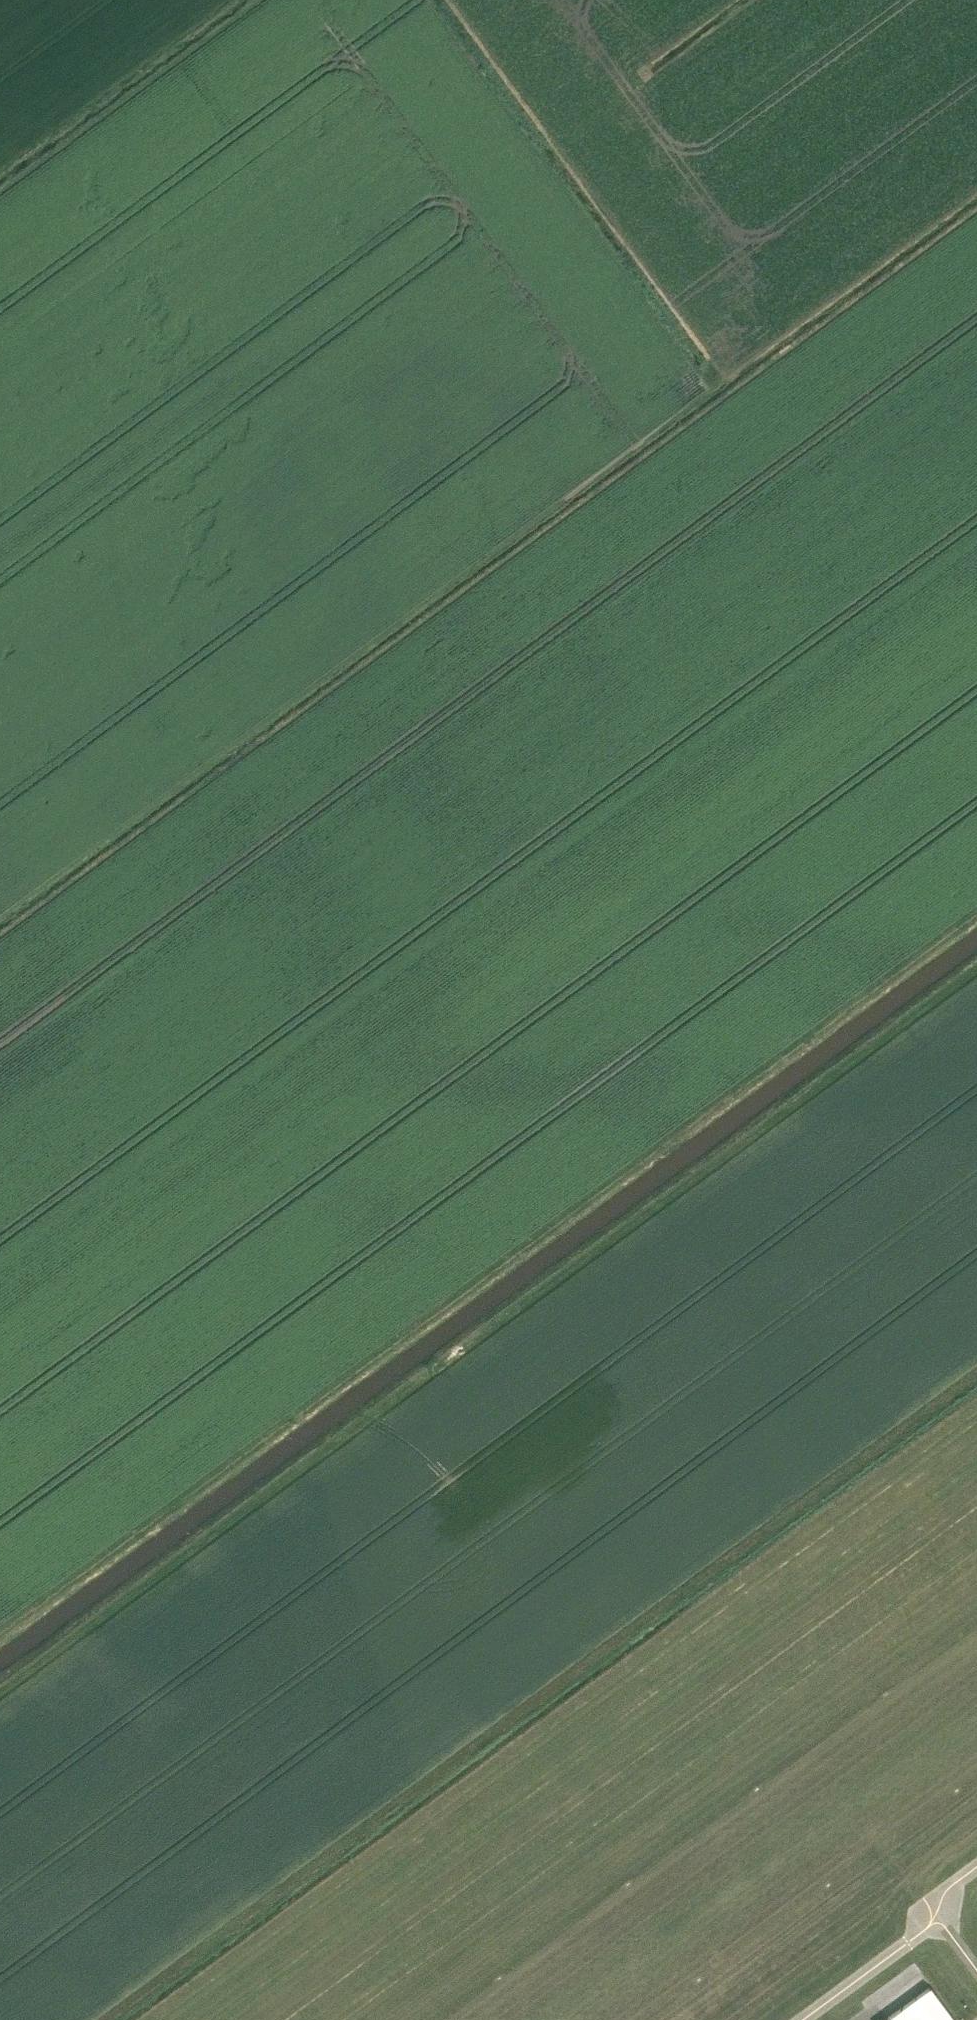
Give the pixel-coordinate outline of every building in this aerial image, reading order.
[(933,1986),(888,2019),(958,2019),(933,1986)]
